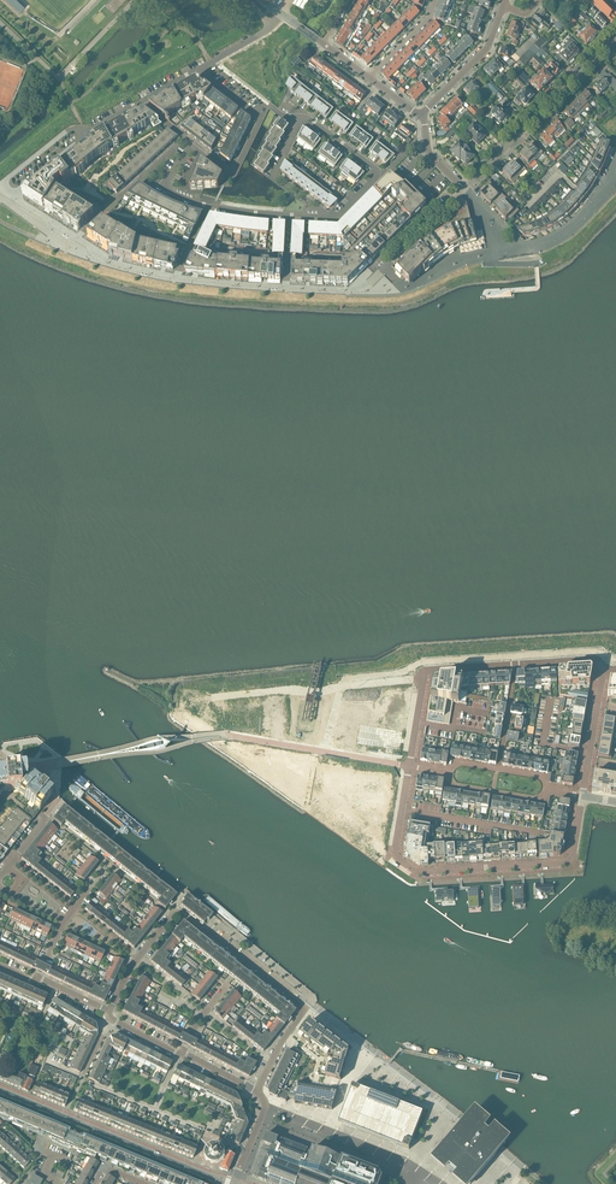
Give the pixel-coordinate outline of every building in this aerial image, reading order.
[(20,13),(24,8),(16,0),(7,0),(20,13)] [(357,6),(365,11),(369,5),(360,0),(359,3),(358,3),(357,5),(357,6)] [(422,8),(425,1),(423,0),(415,0),(414,5),(422,8)] [(449,10),(452,3),(443,0),(442,0),(440,6),(449,10)] [(484,12),(485,9),(488,10),(490,5),(489,5),(490,2),(485,0),(475,0),(480,2),(479,6),(477,6),(476,9),(484,12)] [(611,23),(614,20),(615,21),(615,20),(615,11),(615,12),(613,10),(613,9),(610,7),(611,7),(610,7),(608,5),(608,4),(608,5),(606,2),(605,2),(603,0),(594,0),(595,1),(593,3),(596,6),(598,9),(598,10),(599,9),(601,11),(601,12),(603,14),(604,14),(606,16),(605,17),(606,17),(608,19),(608,20),(611,23)] [(353,12),(362,17),(365,11),(357,6),(355,9),(354,9),(353,11),(353,12)] [(437,13),(447,16),(449,10),(440,6),(437,13)] [(408,12),(414,18),(419,13),(413,7),(408,12)] [(474,16),(472,20),(476,21),(475,22),(480,24),(484,12),(470,7),(467,13),(474,16)] [(542,25),(548,30),(551,26),(544,20),(546,18),(545,17),(547,15),(542,10),(538,15),(532,22),(539,28),(542,25)] [(577,13),(584,20),(586,17),(580,11),(577,13)] [(350,18),(358,23),(362,17),(353,12),(352,15),(351,15),(350,17),(350,18)] [(402,17),(409,24),(414,18),(408,12),(402,17)] [(435,19),(444,23),(447,16),(437,13),(435,19)] [(595,21),(603,29),(608,23),(599,14),(597,16),(598,17),(595,21)] [(397,22),(404,29),(409,24),(402,17),(397,22)] [(346,24),(355,29),(358,23),(350,18),(348,21),(347,21),(346,23),(346,24)] [(476,34),(479,35),(481,30),(479,29),(478,28),(480,24),(475,22),(476,21),(472,20),(468,32),(476,35),(476,34)] [(433,21),(428,27),(435,33),(440,28),(433,21)] [(392,28),(399,34),(404,29),(397,22),(392,28)] [(509,30),(518,34),(521,27),(523,28),(525,23),(520,22),(518,26),(511,23),(509,30)] [(583,30),(592,39),(598,33),(590,25),(587,22),(584,26),(586,27),(583,30)] [(343,30),(351,35),(355,29),(346,24),(345,27),(344,27),(343,29),(343,30)] [(428,27),(423,32),(429,39),(435,33),(428,27)] [(387,33),(393,39),(399,34),(392,28),(387,33)] [(577,37),(586,45),(592,39),(583,30),(581,28),(578,31),(581,34),(577,37)] [(339,36),(348,41),(351,35),(343,30),(341,33),(340,33),(339,35),(339,36)] [(511,44),(516,46),(518,42),(516,41),(518,34),(509,30),(506,38),(513,40),(511,44)] [(423,32),(417,37),(424,44),(429,39),(423,32)] [(381,38),(388,45),(393,39),(387,33),(381,38)] [(336,42),(344,48),(348,41),(339,36),(338,39),(337,39),(336,41),(336,42)] [(540,39),(545,45),(548,42),(543,36),(540,39)] [(417,37),(412,43),(419,49),(424,44),(417,37)] [(466,37),(461,42),(468,49),(470,47),(471,47),(472,45),(472,44),(473,44),(466,37)] [(376,43),(383,50),(388,45),(381,38),(376,43)] [(566,51),(574,59),(577,55),(576,54),(578,52),(574,48),(577,45),(570,38),(567,41),(568,43),(563,48),(566,51)] [(537,42),(542,47),(545,45),(540,39),(537,42)] [(459,45),(456,47),(463,54),(463,53),(464,53),(466,52),(466,51),(468,49),(461,42),(458,44),(459,45)] [(534,45),(540,50),(542,47),(537,42),(534,45)] [(371,49),(378,55),(383,50),(376,43),(371,49)] [(412,43),(407,48),(414,55),(419,49),(412,43)] [(531,47),(537,53),(540,50),(534,45),(531,47)] [(453,49),(451,52),(458,59),(460,57),(461,57),(462,55),(462,54),(463,54),(456,47),(454,50),(453,49)] [(529,50),(534,56),(537,53),(531,47),(529,50)] [(407,48),(402,53),(408,60),(414,55),(407,48)] [(499,55),(508,58),(510,53),(513,54),(514,51),(509,49),(509,51),(502,48),(499,55)] [(366,54),(372,61),(378,55),(371,49),(366,54)] [(526,53),(531,58),(534,56),(529,50),(526,53)] [(563,59),(567,64),(569,62),(570,63),(574,59),(566,51),(560,57),(558,55),(555,58),(559,63),(563,59)] [(353,55),(367,66),(372,61),(366,54),(362,58),(355,52),(353,55)] [(446,57),(453,64),(453,63),(454,63),(456,62),(456,61),(458,59),(451,52),(446,57)] [(402,53),(396,59),(403,65),(408,60),(402,53)] [(523,55),(529,61),(531,58),(526,53),(523,55)] [(441,61),(438,64),(445,71),(446,71),(447,71),(448,69),(448,68),(450,66),(439,55),(437,57),(441,61)] [(520,58),(526,64),(529,61),(523,55),(520,58)] [(533,58),(542,67),(544,64),(536,55),(533,58)] [(311,75),(316,68),(322,61),(319,59),(319,58),(317,57),(316,57),(316,56),(314,59),(312,58),(309,63),(310,64),(310,65),(313,67),(308,73),(311,75)] [(396,59),(391,64),(398,70),(403,65),(396,59)] [(489,66),(496,73),(502,67),(495,60),(493,60),(491,62),(491,63),(489,66)] [(316,68),(321,73),(327,65),(325,63),(325,62),(323,61),(322,61),(316,68)] [(548,69),(556,77),(558,75),(557,74),(561,70),(554,63),(548,69)] [(391,64),(386,69),(392,76),(398,70),(391,64)] [(438,64),(433,69),(440,76),(441,76),(442,76),(443,74),(443,73),(445,71),(438,64)] [(321,73),(327,77),(333,69),(330,67),(330,66),(328,65),(327,65),(321,73)] [(484,71),(491,78),(496,73),(489,66),(487,68),(486,68),(484,69),(484,71)] [(327,77),(332,81),(338,73),(336,72),(336,71),(334,69),(333,69),(327,77)] [(387,81),(395,86),(397,84),(390,78),(392,76),(386,69),(381,74),(387,81)] [(428,74),(435,81),(436,81),(437,81),(438,80),(438,78),(440,76),(433,69),(428,74)] [(517,74),(527,84),(528,85),(531,81),(520,70),(517,74)] [(544,71),(537,77),(546,85),(549,83),(550,83),(552,81),(552,79),(544,71)] [(600,95),(608,86),(610,88),(612,87),(615,91),(615,82),(611,76),(609,77),(604,72),(598,77),(599,77),(602,80),(593,89),(596,91),(595,92),(597,94),(598,93),(600,95)] [(332,81),(338,85),(344,77),(341,76),(341,75),(340,73),(339,73),(338,73),(332,81)] [(424,79),(430,86),(435,81),(428,74),(425,77),(422,74),(419,78),(422,81),(424,79)] [(515,77),(524,87),(527,84),(518,75),(515,77)] [(82,150),(25,195),(79,230),(82,227),(96,215),(103,219),(89,232),(90,232),(87,235),(112,251),(111,256),(173,270),(174,267),(176,268),(186,247),(189,240),(198,221),(202,214),(199,213),(197,213),(194,212),(190,211),(187,210),(188,209),(184,207),(183,208),(182,207),(179,206),(175,205),(172,204),(170,202),(167,201),(164,200),(161,198),(158,196),(154,194),(151,192),(151,191),(148,189),(147,190),(146,189),(143,188),(140,185),(135,181),(186,134),(210,152),(210,151),(219,158),(220,159),(225,163),(226,160),(230,163),(231,161),(233,157),(234,155),(235,152),(236,150),(238,147),(239,145),(240,142),(241,140),(242,137),(244,134),(245,132),(246,129),(248,126),(249,123),(250,122),(251,120),(249,118),(243,113),(241,112),(240,111),(239,110),(238,110),(238,109),(237,109),(236,109),(236,108),(235,108),(235,107),(234,107),(233,106),(232,105),(231,104),(230,104),(229,103),(228,102),(227,101),(226,101),(226,100),(225,100),(224,99),(223,98),(221,97),(217,94),(216,93),(215,92),(214,92),(213,91),(212,90),(205,85),(204,85),(201,84),(201,82),(201,81),(197,77),(192,80),(193,81),(180,88),(179,88),(174,91),(174,92),(173,92),(172,92),(168,94),(168,95),(160,100),(160,99),(155,102),(156,102),(149,106),(169,121),(162,125),(142,110),(131,117),(125,120),(124,120),(113,126),(101,133),(101,132),(98,134),(98,135),(86,142),(87,145),(87,146),(86,145),(81,149),(82,150)] [(338,85),(343,89),(349,82),(349,81),(349,80),(347,79),(346,79),(344,77),(338,85)] [(531,83),(539,92),(542,89),(544,89),(546,87),(546,86),(546,85),(537,77),(531,83)] [(293,95),(301,85),(292,79),(287,89),(292,92),(291,93),(293,95)] [(343,89),(349,93),(355,86),(354,85),(354,84),(353,83),(352,83),(349,82),(343,89)] [(468,93),(468,94),(468,95),(468,96),(469,96),(470,97),(471,97),(472,97),(472,96),(473,96),(473,94),(478,89),(472,82),(469,85),(465,88),(466,89),(465,90),(468,93)] [(487,86),(496,95),(500,91),(491,82),(487,86)] [(413,89),(420,96),(426,91),(418,83),(413,89)] [(302,100),(309,91),(301,85),(293,95),(296,97),(297,96),(302,100)] [(349,93),(355,98),(360,90),(360,89),(358,87),(357,87),(355,86),(349,93)] [(522,102),(525,105),(526,105),(529,103),(529,101),(534,96),(525,88),(521,91),(522,93),(516,99),(519,103),(521,102),(522,103),(522,102)] [(408,94),(415,102),(420,96),(413,89),(408,94)] [(355,98),(360,102),(366,94),(365,94),(365,93),(364,91),(363,92),(360,90),(355,98)] [(310,107),(317,97),(309,91),(302,100),(308,104),(307,105),(310,107)] [(581,97),(589,106),(594,100),(586,92),(581,97)] [(319,112),(325,104),(317,97),(310,107),(312,109),(313,108),(319,112)] [(575,102),(584,111),(589,106),(581,97),(575,102)] [(368,108),(372,111),(378,103),(378,102),(377,102),(376,101),(375,100),(372,98),(365,108),(363,106),(359,112),(363,115),(366,111),(368,108)] [(450,104),(457,112),(463,107),(455,99),(453,102),(452,101),(450,103),(450,104)] [(491,114),(501,124),(504,120),(505,121),(507,119),(506,118),(509,115),(504,110),(510,104),(506,101),(500,106),(491,114)] [(570,107),(579,116),(584,111),(575,102),(570,107)] [(373,122),(375,124),(380,117),(378,115),(384,107),(381,105),(381,104),(379,103),(378,103),(372,111),(376,114),(373,117),(376,119),(373,122)] [(323,117),(326,120),(334,110),(325,104),(319,112),(324,116),(323,117)] [(445,109),(452,117),(457,112),(450,104),(448,107),(447,106),(445,108),(445,109)] [(468,110),(474,116),(479,112),(473,106),(468,110)] [(565,112),(574,121),(579,116),(570,107),(565,112)] [(440,115),(448,122),(452,117),(445,109),(443,112),(442,111),(440,113),(440,114),(440,115)] [(384,121),(388,124),(395,115),(394,115),(393,114),(392,113),(391,113),(388,111),(380,122),(382,124),(384,121)] [(466,115),(474,123),(478,120),(469,111),(466,115)] [(333,123),(339,127),(345,119),(337,112),(329,122),(332,124),(333,123)] [(391,137),(394,133),(395,132),(393,130),(401,120),(398,117),(397,117),(396,116),(395,115),(388,124),(392,126),(390,129),(391,130),(388,134),(391,137)] [(343,133),(346,135),(354,125),(351,123),(353,120),(347,116),(345,119),(339,127),(344,132),(343,133)] [(444,130),(446,132),(449,130),(447,128),(450,124),(442,117),(437,122),(440,124),(439,125),(444,130)] [(564,124),(569,129),(574,124),(569,119),(564,124)] [(274,127),(282,132),(284,134),(289,127),(279,120),(274,127)] [(556,121),(548,129),(554,136),(557,138),(565,130),(556,121)] [(470,138),(477,146),(485,138),(482,134),(482,133),(473,124),(469,129),(470,129),(465,134),(466,134),(466,136),(468,138),(470,138)] [(394,133),(409,144),(411,141),(407,138),(409,135),(410,136),(412,133),(411,132),(412,132),(408,129),(409,128),(405,125),(404,126),(403,125),(401,128),(399,127),(394,133)] [(270,134),(278,140),(280,142),(283,138),(285,135),(284,134),(282,132),(274,127),(273,127),(275,128),(270,134)] [(298,138),(305,144),(312,136),(306,131),(307,130),(303,127),(299,135),(298,135),(297,138),(298,138)] [(359,142),(365,134),(357,127),(349,137),(352,139),(353,138),(359,142)] [(543,145),(545,147),(547,147),(548,146),(554,141),(551,139),(554,136),(548,129),(540,138),(544,142),(543,143),(543,145)] [(266,143),(274,148),(276,150),(279,146),(281,143),(280,142),(278,140),(270,134),(270,135),(271,136),(266,143)] [(363,148),(366,150),(374,140),(365,134),(359,142),(364,147),(363,148)] [(305,144),(314,151),(321,141),(318,139),(317,140),(312,136),(305,144)] [(564,145),(567,147),(574,141),(571,138),(564,145)] [(460,161),(461,160),(465,155),(461,151),(461,150),(463,147),(462,145),(466,142),(463,139),(457,145),(453,148),(454,148),(451,152),(460,161)] [(601,141),(598,148),(608,157),(609,153),(610,151),(608,149),(610,144),(602,142),(602,143),(601,141)] [(461,160),(466,165),(474,157),(470,153),(470,152),(465,147),(468,144),(466,142),(462,145),(463,147),(461,150),(461,151),(465,155),(461,160)] [(263,150),(270,156),(272,158),(275,154),(277,151),(276,150),(274,148),(266,143),(267,144),(263,150)] [(373,153),(379,158),(385,149),(377,143),(369,152),(372,154),(373,153)] [(318,154),(327,160),(333,152),(328,147),(326,144),(318,154)] [(525,150),(535,160),(543,153),(534,144),(532,146),(530,145),(525,150)] [(598,148),(596,153),(605,163),(607,159),(608,157),(598,148)] [(383,163),(386,165),(392,159),(393,159),(395,157),(394,157),(395,156),(385,149),(379,158),(384,162),(383,163)] [(259,158),(266,164),(268,166),(271,162),(273,159),(272,158),(270,156),(263,150),(262,151),(263,152),(259,158)] [(519,159),(528,168),(535,160),(525,150),(520,155),(521,157),(519,159)] [(594,151),(591,157),(603,168),(605,165),(605,163),(596,153),(594,151)] [(327,160),(335,167),(342,157),(340,155),(339,156),(333,152),(327,160)] [(549,157),(554,162),(560,156),(558,153),(555,156),(552,154),(549,157)] [(591,157),(589,162),(600,174),(602,170),(603,168),(591,157)] [(254,167),(262,173),(264,174),(270,167),(268,166),(266,164),(259,158),(258,159),(259,160),(254,167)] [(282,172),(287,176),(294,166),(286,160),(284,166),(282,172)] [(191,188),(219,187),(223,178),(201,161),(191,188)] [(346,179),(348,177),(355,168),(349,164),(350,163),(347,161),(340,170),(342,172),(340,175),(346,179)] [(508,167),(518,178),(526,170),(517,161),(515,164),(513,162),(508,167)] [(589,162),(585,168),(597,180),(599,176),(600,174),(589,162)] [(292,180),(299,170),(301,168),(296,164),(294,166),(287,176),(292,180)] [(502,176),(511,185),(518,178),(508,167),(503,172),(504,174),(502,176)] [(356,182),(357,183),(359,181),(358,180),(364,174),(361,171),(360,172),(355,168),(348,177),(356,183),(356,182)] [(582,174),(594,186),(596,182),(597,180),(585,168),(582,174)] [(292,180),(298,184),(305,175),(299,170),(292,180)] [(303,188),(310,179),(312,177),(307,173),(305,175),(298,184),(303,188)] [(578,180),(590,191),(591,189),(594,186),(582,174),(578,180)] [(189,263),(185,272),(218,276),(223,277),(224,277),(229,277),(230,277),(235,278),(237,278),(241,278),(243,278),(248,279),(280,281),(281,276),(282,276),(282,270),(291,271),(291,275),(291,277),(292,278),(292,279),(291,279),(291,282),(296,282),(296,281),(298,282),(306,283),(306,282),(311,282),(311,283),(316,283),(316,282),(349,283),(368,264),(369,264),(415,217),(427,205),(405,184),(404,186),(390,175),(338,227),(293,225),(284,224),(268,223),(261,223),(252,222),(244,221),(235,220),(227,218),(219,217),(211,216),(196,247),(188,263),(189,263)] [(303,188),(309,192),(316,183),(310,179),(303,188)] [(584,199),(586,197),(589,193),(590,191),(578,180),(574,185),(579,190),(577,192),(584,199)] [(314,196),(321,187),(323,185),(317,181),(316,183),(309,192),(314,196)] [(486,199),(496,189),(489,181),(480,190),(482,193),(481,194),(486,199)] [(314,196),(319,200),(327,191),(321,187),(314,196)] [(325,205),(332,195),(333,193),(328,189),(327,191),(319,200),(325,205)] [(495,205),(504,196),(496,189),(486,199),(491,204),(492,203),(495,205)] [(571,190),(567,196),(578,207),(584,199),(577,192),(575,194),(571,190)] [(325,205),(330,209),(335,204),(335,205),(339,201),(332,195),(325,205)] [(501,214),(511,204),(504,196),(495,205),(497,208),(495,209),(501,214)] [(562,200),(564,202),(574,212),(575,210),(577,209),(578,207),(567,196),(562,200)] [(564,202),(559,207),(569,216),(571,215),(572,213),(574,212),(564,202)] [(471,223),(466,203),(397,273),(410,285),(423,271),(425,273),(434,265),(438,261),(443,257),(448,254),(453,251),(459,248),(464,246),(470,244),(476,242),(478,242),(475,232),(473,222),(471,223)] [(507,218),(510,220),(519,211),(511,204),(501,214),(506,219),(507,218)] [(558,205),(553,209),(564,220),(566,219),(567,218),(569,216),(559,207),(558,205)] [(547,213),(549,215),(559,224),(562,222),(564,220),(553,209),(547,213)] [(549,215),(543,218),(553,228),(555,227),(559,224),(549,215)] [(543,218),(537,221),(547,231),(549,230),(551,229),(553,228),(543,218)] [(537,221),(531,224),(540,233),(545,232),(547,231),(537,221)] [(524,226),(533,236),(535,235),(538,234),(540,233),(531,224),(524,226)] [(524,236),(525,237),(528,237),(531,236),(533,236),(524,226),(516,228),(518,230),(517,230),(522,236),(524,236)] [(558,670),(560,696),(587,700),(588,694),(590,684),(592,669),(591,668),(590,668),(586,668),(585,668),(582,669),(582,668),(581,668),(581,669),(578,669),(577,669),(573,669),(572,669),(569,669),(568,669),(568,670),(565,670),(565,669),(564,670),(560,670),(559,670),(558,670)] [(542,671),(541,671),(542,686),(551,685),(550,683),(550,671),(547,671),(547,669),(542,670),(542,671)] [(541,671),(534,672),(535,686),(542,686),(541,671)] [(506,672),(502,672),(502,674),(503,686),(510,685),(512,673),(506,673),(506,672)] [(517,673),(515,685),(525,684),(524,672),(517,673)] [(534,672),(524,672),(525,684),(525,687),(535,686),(534,672)] [(470,676),(468,688),(476,687),(475,674),(471,674),(471,676),(470,676)] [(429,708),(428,714),(438,715),(444,716),(445,715),(445,710),(447,703),(447,702),(447,701),(450,701),(452,702),(458,703),(462,704),(465,704),(466,698),(467,695),(468,688),(470,676),(469,676),(463,676),(449,677),(441,678),(440,682),(437,682),(434,683),(433,683),(433,686),(432,690),(431,694),(431,698),(430,702),(429,706),(429,708)] [(608,696),(615,696),(615,679),(610,679),(610,680),(608,696)] [(572,700),(571,708),(573,709),(585,711),(587,702),(572,700)] [(498,710),(497,709),(496,715),(504,716),(505,716),(506,705),(499,704),(498,710)] [(511,713),(522,715),(524,708),(512,706),(511,713)] [(585,711),(573,709),(572,716),(574,716),(584,718),(585,711)] [(503,721),(504,716),(496,715),(495,726),(495,727),(495,726),(502,728),(502,727),(502,724),(503,724),(503,721)] [(574,716),(572,723),(573,723),(583,725),(584,718),(574,716)] [(603,724),(615,726),(615,719),(604,717),(603,724)] [(516,718),(514,730),(516,730),(515,732),(524,733),(527,720),(516,718)] [(572,730),(582,732),(583,725),(573,723),(572,730)] [(602,730),(615,732),(615,728),(615,726),(603,724),(602,730)] [(495,726),(495,727),(493,738),(500,739),(502,728),(495,726)] [(567,729),(566,738),(569,738),(581,740),(582,732),(572,730),(567,729)] [(602,730),(601,737),(614,739),(615,732),(602,730)] [(506,740),(520,742),(522,735),(507,733),(506,740)] [(601,737),(600,743),(613,746),(614,739),(601,737)] [(569,738),(567,746),(579,748),(581,740),(569,738)] [(163,739),(153,741),(153,743),(151,743),(148,744),(146,745),(145,746),(145,747),(145,748),(148,750),(149,751),(150,751),(153,752),(153,751),(154,751),(155,753),(165,751),(163,739)] [(457,758),(459,744),(453,743),(450,757),(457,758)] [(600,743),(598,750),(612,752),(613,746),(600,743)] [(464,759),(466,745),(459,744),(457,758),(464,759)] [(470,760),(472,746),(466,745),(464,759),(470,760)] [(427,762),(430,747),(423,746),(421,761),(427,762)] [(476,761),(479,747),(472,746),(470,760),(476,761)] [(434,763),(436,749),(430,747),(427,762),(434,763)] [(483,762),(485,748),(479,747),(476,761),(483,762)] [(489,763),(492,749),(485,748),(483,762),(489,763)] [(440,764),(442,750),(442,751),(436,750),(436,749),(434,763),(440,764)] [(496,764),(498,750),(492,749),(489,763),(496,764)] [(447,765),(449,751),(442,750),(440,764),(447,765)] [(599,750),(597,756),(611,758),(612,752),(599,750)] [(504,751),(502,766),(509,767),(511,753),(504,751)] [(563,758),(577,760),(578,754),(565,751),(564,758),(563,758)] [(511,753),(509,767),(515,768),(518,754),(511,753)] [(518,754),(515,768),(522,769),(524,755),(523,756),(518,755),(518,754)] [(524,755),(522,769),(528,770),(530,756),(524,755)] [(530,756),(528,770),(534,771),(537,757),(530,756)] [(537,757),(534,771),(541,772),(543,758),(537,757)] [(543,758),(541,772),(547,773),(550,759),(543,758)] [(563,758),(562,764),(576,767),(577,760),(563,758)] [(322,759),(313,811),(322,818),(321,819),(373,856),(374,855),(383,862),(389,827),(376,825),(377,818),(378,811),(380,805),(381,798),(394,800),(396,785),(389,784),(382,782),(375,781),(369,780),(362,779),(355,778),(348,777),(342,776),(344,763),(322,759)] [(344,763),(342,776),(348,777),(351,764),(344,763)] [(351,764),(348,777),(355,778),(357,765),(351,764)] [(562,764),(561,771),(575,773),(576,767),(562,764)] [(357,765),(355,778),(362,779),(364,766),(357,765)] [(364,766),(362,779),(369,780),(371,767),(364,766)] [(371,767),(369,780),(375,781),(378,768),(371,767)] [(378,768),(375,781),(382,782),(384,769),(378,768)] [(384,769),(382,782),(389,784),(391,771),(384,769)] [(0,773),(0,793),(21,791),(26,784),(25,783),(23,771),(0,773)] [(391,771),(389,784),(396,785),(399,772),(391,771)] [(561,771),(562,771),(561,777),(574,780),(575,773),(561,771)] [(592,788),(598,790),(598,792),(611,794),(615,795),(615,776),(594,773),(592,788)] [(422,791),(425,777),(418,776),(416,790),(422,791)] [(429,790),(431,778),(425,777),(422,791),(429,792),(429,790)] [(561,777),(560,784),(573,786),(574,780),(561,777)] [(435,792),(438,779),(431,778),(429,790),(435,792)] [(21,791),(19,794),(40,811),(46,803),(52,795),(31,779),(26,784),(21,791)] [(442,793),(444,780),(438,779),(435,792),(442,793)] [(449,801),(451,790),(445,789),(443,800),(449,801)] [(455,804),(458,791),(451,790),(449,801),(449,803),(455,804)] [(9,850),(10,848),(13,845),(31,822),(38,813),(40,811),(19,794),(21,791),(0,793),(0,861),(9,850)] [(462,803),(464,792),(458,791),(455,804),(455,805),(462,806),(462,803)] [(469,805),(471,793),(464,792),(462,803),(469,805)] [(475,806),(477,794),(471,793),(469,805),(475,806)] [(481,808),(483,795),(477,794),(475,806),(474,808),(481,810),(481,808)] [(488,809),(490,797),(483,795),(481,808),(488,809)] [(493,798),(491,810),(498,811),(500,798),(493,797),(493,798)] [(381,798),(380,805),(393,807),(394,800),(381,798)] [(500,798),(498,811),(504,812),(506,799),(500,798)] [(504,812),(504,813),(511,815),(511,812),(513,800),(506,799),(504,812)] [(569,808),(570,801),(559,799),(558,806),(569,808)] [(513,800),(511,812),(517,813),(519,801),(513,800)] [(519,801),(517,813),(523,814),(524,814),(526,803),(519,801)] [(523,814),(523,815),(530,816),(530,815),(532,804),(526,803),(524,814),(523,814)] [(532,804),(530,815),(536,816),(537,816),(538,805),(532,804)] [(64,805),(54,818),(53,820),(61,826),(64,822),(105,854),(103,856),(108,860),(110,862),(118,869),(120,866),(160,898),(157,903),(165,909),(177,895),(120,850),(64,805)] [(380,805),(378,811),(392,814),(393,807),(380,805)] [(536,816),(536,817),(543,819),(545,806),(541,805),(538,805),(537,816),(536,816)] [(568,814),(569,809),(569,808),(558,806),(555,805),(554,812),(557,813),(557,812),(568,814)] [(378,811),(377,818),(390,820),(392,814),(378,811)] [(567,821),(567,817),(568,814),(557,812),(557,813),(556,819),(567,821)] [(377,818),(376,825),(389,827),(390,820),(377,818)] [(566,827),(567,821),(556,819),(553,818),(552,825),(554,826),(554,825),(566,827)] [(54,835),(58,830),(49,823),(46,828),(54,835)] [(410,823),(404,855),(419,865),(429,865),(435,864),(434,845),(433,827),(410,823)] [(565,834),(565,829),(566,827),(554,825),(554,826),(553,832),(565,834)] [(50,839),(54,835),(46,828),(42,833),(50,839)] [(47,844),(50,839),(42,833),(38,837),(47,844)] [(564,836),(544,833),(543,837),(538,836),(539,858),(554,857),(557,857),(558,856),(559,856),(560,855),(560,854),(561,853),(561,852),(562,849),(564,836)] [(43,849),(47,844),(38,837),(35,842),(43,849)] [(444,846),(445,864),(446,864),(446,863),(445,860),(448,860),(449,860),(449,864),(456,863),(454,845),(454,841),(447,842),(449,842),(449,843),(447,844),(447,846),(444,846)] [(40,853),(43,849),(35,842),(31,846),(40,853)] [(434,845),(435,864),(445,864),(444,846),(444,844),(434,845)] [(469,844),(462,845),(463,863),(470,862),(469,844)] [(476,844),(469,844),(470,862),(477,862),(476,844)] [(492,846),(491,846),(491,861),(500,860),(499,846),(497,846),(497,844),(492,844),(492,846)] [(536,844),(527,844),(528,858),(537,858),(536,844)] [(462,845),(454,845),(456,863),(463,863),(462,845)] [(508,845),(499,846),(500,860),(509,860),(508,845)] [(22,859),(34,869),(40,861),(36,857),(40,853),(31,846),(22,858),(22,859)] [(491,846),(483,847),(484,861),(491,861),(491,846)] [(95,867),(98,863),(90,856),(86,861),(95,867)] [(34,869),(38,873),(45,864),(40,861),(34,869)] [(91,872),(95,867),(86,861),(83,865),(91,872)] [(38,873),(43,876),(50,868),(45,864),(38,873)] [(597,876),(615,880),(615,867),(600,864),(597,876)] [(88,876),(91,872),(83,865),(79,870),(88,876)] [(54,871),(50,868),(43,876),(47,880),(54,871)] [(75,874),(76,875),(79,877),(82,880),(84,881),(88,876),(79,870),(75,874)] [(47,880),(52,884),(59,875),(54,871),(47,880)] [(121,881),(113,874),(109,879),(117,886),(121,881)] [(52,884),(56,887),(63,879),(59,875),(52,884)] [(603,888),(615,891),(615,880),(604,878),(603,888)] [(56,887),(61,891),(68,882),(63,879),(56,887)] [(114,890),(117,886),(109,879),(105,883),(114,890)] [(61,891),(65,894),(72,886),(68,882),(61,891)] [(110,895),(114,890),(105,883),(102,888),(110,895)] [(554,893),(553,884),(535,885),(536,890),(536,894),(547,894),(554,893)] [(70,898),(77,890),(72,886),(65,894),(70,898)] [(523,886),(513,886),(514,905),(515,905),(524,904),(523,899),(523,897),(523,886)] [(501,904),(500,887),(492,888),(493,905),(501,904)] [(98,893),(100,894),(103,896),(106,899),(110,895),(102,888),(98,893)] [(479,907),(478,889),(468,889),(469,907),(479,907)] [(454,890),(436,891),(437,901),(454,900),(454,890)] [(607,900),(615,901),(615,892),(609,890),(607,900)] [(208,921),(213,915),(187,894),(183,899),(184,900),(180,905),(203,924),(207,920),(208,921)] [(96,905),(91,901),(84,910),(89,913),(96,905)] [(100,908),(96,905),(89,913),(94,917),(100,908)] [(153,906),(150,911),(158,918),(162,913),(153,906)] [(105,912),(100,908),(94,917),(98,921),(105,912)] [(12,915),(10,918),(10,919),(15,922),(20,912),(14,909),(13,911),(12,915)] [(150,911),(146,916),(155,922),(158,918),(150,911)] [(15,922),(19,924),(20,924),(25,914),(20,912),(15,922)] [(110,916),(105,912),(98,921),(103,924),(110,916)] [(30,917),(25,914),(20,924),(26,927),(30,917)] [(114,919),(110,916),(103,924),(107,928),(114,919)] [(151,927),(155,922),(146,916),(142,920),(151,927)] [(26,927),(31,929),(35,919),(30,917),(26,927)] [(31,929),(36,932),(41,922),(35,919),(31,929)] [(119,923),(114,919),(107,928),(112,931),(119,923)] [(142,920),(139,925),(147,931),(151,927),(142,920)] [(275,1019),(284,1025),(295,1011),(238,965),(183,921),(171,936),(180,942),(183,938),(230,976),(279,1015),(276,1019),(275,1019)] [(36,932),(41,934),(46,924),(41,922),(36,932)] [(123,926),(119,923),(112,931),(116,935),(123,926)] [(47,937),(51,927),(46,924),(41,934),(47,937)] [(144,936),(147,931),(139,925),(135,929),(144,936)] [(128,930),(123,926),(116,935),(121,939),(128,930)] [(132,933),(128,930),(121,939),(134,949),(144,936),(135,929),(132,933)] [(68,935),(67,937),(63,944),(68,947),(73,937),(68,935)] [(171,936),(168,940),(176,947),(180,942),(171,936)] [(78,940),(73,937),(68,947),(74,950),(78,940)] [(84,942),(78,940),(74,950),(79,952),(84,942)] [(168,940),(164,945),(173,952),(176,947),(168,940)] [(89,945),(84,942),(79,952),(84,955),(89,945)] [(1,953),(6,955),(10,946),(5,943),(1,953)] [(84,955),(89,957),(94,947),(89,945),(84,955)] [(164,945),(160,949),(169,956),(173,952),(164,945)] [(6,955),(11,958),(16,948),(10,946),(6,955)] [(89,957),(95,960),(99,950),(94,947),(89,957)] [(11,958),(16,960),(21,951),(16,948),(11,958)] [(163,972),(170,964),(166,960),(169,956),(160,949),(151,961),(151,963),(163,972)] [(95,960),(100,962),(100,961),(102,958),(104,954),(105,952),(99,950),(95,960)] [(16,960),(19,962),(22,963),(26,953),(21,951),(16,960)] [(22,963),(27,966),(31,956),(26,953),(22,963)] [(27,966),(32,968),(37,958),(31,956),(27,966)] [(114,957),(111,962),(121,967),(124,962),(114,957)] [(39,959),(37,958),(32,968),(40,972),(43,964),(38,962),(39,959)] [(111,962),(109,968),(119,972),(121,967),(111,962)] [(52,965),(50,964),(49,967),(43,964),(40,972),(47,975),(52,965)] [(163,972),(168,976),(174,967),(170,964),(163,972)] [(58,968),(53,966),(52,965),(47,975),(53,978),(58,968)] [(168,976),(172,979),(179,971),(174,967),(168,976)] [(63,971),(58,968),(53,978),(58,980),(63,971)] [(116,977),(119,972),(109,968),(106,973),(116,977)] [(58,980),(63,983),(68,973),(63,971),(58,980)] [(183,975),(179,971),(172,979),(177,983),(183,975)] [(214,983),(218,978),(209,971),(205,976),(214,983)] [(73,976),(68,973),(63,983),(69,986),(73,976)] [(106,973),(104,978),(114,983),(116,977),(106,973)] [(42,1008),(47,995),(0,975),(0,989),(42,1008)] [(181,987),(183,985),(185,982),(188,979),(188,978),(183,975),(177,983),(181,987)] [(69,986),(74,988),(78,978),(73,976),(69,986)] [(150,981),(145,978),(141,976),(138,982),(148,987),(150,981)] [(205,976),(202,980),(210,987),(214,983),(205,976)] [(74,988),(79,991),(84,981),(78,978),(74,988)] [(104,978),(101,983),(111,988),(114,983),(104,978)] [(202,980),(198,985),(207,992),(210,987),(202,980)] [(79,991),(84,993),(89,983),(84,981),(79,991)] [(138,982),(135,987),(145,992),(148,987),(138,982)] [(84,993),(89,996),(94,986),(89,983),(84,993)] [(89,996),(102,1002),(104,1003),(111,988),(101,983),(99,988),(94,986),(89,996)] [(198,985),(194,989),(203,996),(207,992),(198,985)] [(135,987),(133,992),(142,997),(145,992),(135,987)] [(194,989),(191,994),(199,1001),(203,996),(194,989)] [(233,990),(229,995),(237,1001),(241,997),(233,990)] [(139,1002),(142,997),(133,992),(130,997),(139,1002)] [(234,1006),(237,1001),(229,995),(225,999),(234,1006)] [(137,1019),(142,1009),(137,1007),(139,1002),(130,997),(122,1011),(137,1019)] [(60,1002),(55,999),(54,999),(49,1008),(54,1011),(60,1002)] [(230,1010),(234,1006),(225,999),(222,1004),(230,1010)] [(65,1005),(62,1003),(60,1002),(54,1011),(59,1015),(65,1005)] [(227,1015),(230,1010),(222,1004),(218,1008),(227,1015)] [(70,1008),(65,1005),(59,1015),(65,1018),(70,1008)] [(76,1012),(75,1011),(70,1008),(65,1018),(70,1021),(76,1012)] [(223,1020),(227,1015),(218,1008),(214,1013),(223,1020)] [(147,1012),(142,1009),(137,1019),(142,1022),(147,1012)] [(70,1021),(75,1024),(81,1015),(76,1012),(70,1021)] [(142,1022),(147,1024),(152,1015),(147,1012),(142,1022)] [(75,1024),(80,1027),(86,1018),(81,1015),(75,1024)] [(147,1024),(149,1026),(152,1027),(157,1017),(152,1015),(147,1024)] [(152,1027),(157,1030),(162,1020),(157,1017),(152,1027)] [(89,1036),(85,1045),(84,1045),(91,1048),(97,1035),(96,1024),(86,1018),(80,1027),(79,1030),(89,1036)] [(239,1019),(238,1019),(236,1022),(233,1025),(232,1027),(237,1031),(244,1022),(239,1019)] [(280,1030),(284,1025),(275,1019),(272,1023),(280,1030)] [(157,1030),(162,1032),(167,1023),(162,1020),(157,1030)] [(237,1031),(241,1034),(248,1026),(244,1022),(237,1031)] [(289,1096),(288,1098),(290,1099),(293,1099),(295,1100),(295,1103),(313,1107),(332,1110),(333,1107),(338,1089),(336,1088),(331,1087),(333,1078),(341,1080),(345,1065),(346,1061),(347,1060),(349,1052),(348,1051),(349,1050),(344,1046),(343,1045),(342,1046),(340,1045),(341,1044),(337,1041),(335,1039),(334,1041),(332,1039),(333,1038),(329,1035),(327,1033),(326,1035),(324,1033),(325,1032),(322,1029),(320,1027),(319,1029),(316,1027),(317,1026),(314,1023),(312,1022),(311,1023),(310,1022),(297,1038),(300,1040),(305,1044),(302,1049),(318,1062),(314,1076),(312,1085),(303,1084),(296,1082),(295,1085),(294,1087),(292,1091),(289,1096)] [(162,1032),(168,1035),(173,1025),(167,1023),(162,1032)] [(277,1035),(280,1030),(272,1023),(268,1028),(277,1035)] [(168,1035),(173,1038),(178,1028),(173,1025),(168,1035)] [(241,1034),(246,1038),(253,1030),(248,1026),(241,1034)] [(173,1038),(178,1041),(183,1031),(178,1028),(173,1038)] [(273,1039),(277,1035),(268,1028),(265,1032),(273,1039)] [(250,1042),(257,1033),(253,1030),(246,1038),(250,1042)] [(191,1035),(183,1031),(178,1041),(185,1045),(191,1035)] [(250,1042),(261,1050),(263,1052),(273,1039),(265,1032),(261,1037),(257,1033),(250,1042)] [(122,1052),(123,1050),(128,1040),(118,1035),(107,1039),(100,1054),(107,1057),(112,1047),(122,1052)] [(198,1039),(196,1038),(191,1035),(185,1045),(193,1048),(198,1039)] [(193,1048),(194,1049),(198,1051),(203,1042),(198,1039),(193,1048)] [(133,1043),(129,1041),(128,1040),(123,1050),(128,1053),(133,1043)] [(208,1044),(203,1042),(198,1051),(203,1054),(208,1044)] [(89,1053),(91,1048),(84,1045),(85,1045),(81,1043),(79,1048),(89,1053)] [(139,1046),(133,1043),(128,1053),(134,1056),(139,1046)] [(203,1054),(206,1055),(209,1057),(214,1047),(208,1044),(203,1054)] [(144,1049),(139,1046),(134,1056),(139,1059),(144,1049)] [(60,1047),(58,1053),(57,1053),(64,1056),(67,1051),(60,1047)] [(219,1050),(214,1047),(209,1057),(214,1059),(219,1050)] [(79,1048),(76,1053),(87,1058),(89,1053),(79,1048)] [(288,1050),(268,1090),(270,1094),(286,1102),(288,1098),(289,1096),(292,1091),(289,1090),(283,1087),(298,1056),(298,1055),(299,1052),(300,1052),(292,1048),(290,1051),(288,1050)] [(150,1051),(144,1049),(139,1059),(145,1061),(150,1051)] [(214,1059),(216,1061),(219,1062),(224,1052),(219,1050),(214,1059)] [(155,1054),(150,1051),(145,1061),(150,1064),(155,1054)] [(219,1062),(221,1063),(224,1065),(229,1055),(224,1052),(219,1062)] [(76,1053),(74,1058),(84,1063),(87,1058),(76,1053)] [(100,1054),(98,1059),(108,1064),(111,1058),(107,1057),(100,1054)] [(161,1057),(155,1054),(150,1064),(156,1067),(161,1057)] [(224,1065),(227,1066),(229,1067),(234,1058),(229,1055),(224,1065)] [(34,1058),(33,1057),(31,1061),(29,1060),(26,1068),(29,1069),(31,1065),(34,1058)] [(166,1059),(161,1057),(156,1067),(161,1069),(166,1059)] [(74,1058),(72,1063),(82,1068),(84,1063),(74,1058)] [(239,1060),(234,1058),(229,1067),(234,1070),(239,1060)] [(234,1070),(247,1077),(248,1077),(249,1077),(256,1063),(247,1058),(244,1063),(239,1060),(234,1070)] [(106,1068),(108,1064),(98,1059),(96,1063),(106,1068)] [(172,1062),(166,1059),(161,1069),(167,1072),(172,1062)] [(69,1068),(80,1073),(82,1068),(72,1063),(69,1068)] [(104,1073),(106,1068),(96,1063),(93,1068),(104,1073)] [(31,1065),(29,1069),(27,1074),(34,1077),(38,1068),(31,1065)] [(41,1071),(47,1074),(49,1067),(44,1065),(41,1071)] [(173,1075),(175,1076),(179,1078),(183,1068),(178,1065),(173,1075)] [(101,1078),(104,1073),(93,1068),(91,1073),(101,1078)] [(189,1071),(183,1068),(179,1078),(184,1081),(189,1071)] [(19,1088),(20,1089),(26,1077),(19,1074),(18,1076),(15,1075),(16,1074),(9,1071),(8,1072),(6,1071),(5,1073),(2,1072),(0,1076),(0,1080),(19,1088)] [(194,1073),(191,1072),(189,1071),(184,1081),(190,1083),(194,1073)] [(91,1073),(88,1078),(99,1083),(101,1078),(91,1073)] [(200,1076),(194,1073),(190,1083),(195,1086),(200,1076)] [(205,1079),(200,1076),(195,1086),(201,1089),(205,1079)] [(26,1077),(20,1089),(28,1092),(33,1081),(25,1078),(26,1077)] [(211,1082),(208,1080),(205,1079),(201,1089),(206,1092),(211,1082)] [(42,1084),(37,1082),(32,1094),(37,1096),(42,1084)] [(235,1119),(247,1125),(236,1094),(211,1082),(206,1092),(205,1094),(230,1106),(235,1119)] [(37,1096),(43,1098),(48,1086),(42,1084),(37,1096)] [(423,1112),(371,1092),(359,1087),(353,1085),(351,1089),(338,1122),(344,1124),(352,1127),(358,1130),(390,1142),(394,1143),(409,1149),(411,1143),(413,1138),(413,1137),(419,1121),(423,1113),(423,1112)] [(43,1098),(46,1099),(48,1100),(53,1089),(48,1086),(43,1098)] [(48,1100),(54,1102),(58,1091),(53,1089),(48,1100)] [(54,1102),(59,1105),(64,1093),(58,1091),(54,1102)] [(195,1100),(196,1098),(198,1095),(192,1092),(190,1097),(195,1100)] [(64,1107),(69,1097),(69,1095),(64,1093),(59,1105),(64,1107)] [(79,1099),(75,1110),(74,1111),(80,1113),(84,1101),(79,1099)] [(4,1119),(3,1120),(42,1136),(48,1121),(0,1101),(0,1115),(5,1117),(4,1119)] [(80,1113),(85,1115),(90,1104),(84,1101),(80,1113)] [(85,1115),(91,1117),(95,1106),(90,1104),(85,1115)] [(91,1117),(96,1120),(101,1108),(95,1106),(91,1117)] [(431,1158),(445,1170),(448,1166),(456,1173),(453,1177),(461,1183),(470,1183),(504,1145),(510,1138),(495,1124),(488,1133),(483,1129),(490,1120),(475,1107),(470,1113),(431,1158)] [(96,1120),(101,1122),(106,1110),(101,1108),(96,1120)] [(205,1112),(221,1119),(222,1116),(207,1108),(205,1112)] [(101,1122),(107,1124),(111,1112),(106,1110),(101,1122)] [(117,1114),(116,1114),(111,1112),(107,1124),(112,1126),(117,1114)] [(122,1116),(117,1114),(112,1126),(117,1128),(122,1116)] [(117,1128),(123,1130),(127,1119),(122,1116),(117,1128)] [(123,1130),(128,1132),(133,1121),(127,1119),(123,1130)] [(245,1130),(247,1125),(235,1119),(233,1124),(231,1123),(231,1124),(245,1130)] [(51,1122),(48,1121),(42,1136),(45,1136),(48,1137),(54,1123),(51,1122)] [(128,1132),(133,1135),(138,1123),(133,1121),(128,1132)] [(96,1155),(106,1159),(111,1148),(105,1146),(106,1145),(106,1146),(106,1145),(101,1143),(101,1144),(54,1123),(48,1137),(53,1139),(52,1141),(70,1148),(70,1147),(95,1157),(96,1155)] [(133,1135),(139,1137),(143,1125),(138,1123),(133,1135)] [(243,1135),(245,1130),(231,1124),(229,1129),(243,1135)] [(139,1137),(144,1139),(149,1127),(143,1125),(139,1137)] [(144,1139),(150,1141),(154,1129),(149,1127),(144,1139)] [(150,1141),(155,1143),(160,1131),(154,1129),(150,1141)] [(229,1129),(227,1134),(241,1140),(243,1135),(229,1129)] [(155,1143),(160,1145),(165,1134),(160,1131),(155,1143)] [(2,1148),(13,1135),(10,1132),(6,1137),(5,1137),(4,1135),(2,1133),(0,1135),(0,1147),(2,1148)] [(258,1179),(271,1183),(380,1183),(382,1179),(378,1173),(348,1161),(344,1160),(342,1159),(334,1156),(320,1151),(315,1149),(313,1148),(312,1149),(313,1149),(311,1152),(308,1151),(308,1149),(305,1148),(303,1147),(290,1142),(285,1140),(284,1140),(267,1133),(265,1139),(264,1139),(264,1140),(263,1143),(264,1143),(272,1146),(271,1148),(270,1152),(268,1156),(267,1156),(267,1157),(263,1167),(262,1169),(261,1169),(260,1174),(259,1177),(259,1178),(258,1179)] [(15,1137),(17,1139),(17,1138),(19,1141),(21,1142),(22,1140),(15,1134),(14,1135),(15,1137)] [(160,1145),(166,1147),(170,1136),(165,1134),(160,1145)] [(225,1139),(229,1141),(239,1145),(241,1140),(227,1134),(225,1139)] [(2,1148),(5,1151),(13,1143),(11,1142),(13,1139),(14,1139),(15,1137),(14,1135),(13,1135),(2,1148)] [(166,1147),(171,1150),(176,1138),(170,1136),(166,1147)] [(17,1139),(13,1143),(5,1151),(9,1155),(16,1146),(15,1145),(17,1142),(17,1143),(19,1141),(17,1138),(17,1139)] [(171,1150),(176,1152),(181,1140),(176,1138),(171,1150)] [(176,1152),(182,1154),(186,1142),(181,1140),(176,1152)] [(182,1154),(187,1156),(192,1144),(186,1142),(182,1154)] [(9,1155),(13,1158),(20,1150),(18,1148),(22,1144),(20,1143),(19,1144),(16,1146),(9,1155)] [(24,1145),(28,1149),(30,1150),(31,1152),(33,1151),(26,1144),(24,1145)] [(187,1156),(193,1158),(197,1147),(192,1144),(187,1156)] [(234,1156),(236,1150),(227,1145),(224,1152),(225,1152),(234,1156)] [(13,1158),(16,1162),(19,1159),(24,1153),(22,1152),(24,1149),(22,1147),(20,1150),(13,1158)] [(220,1153),(219,1152),(219,1151),(218,1150),(217,1149),(216,1148),(215,1147),(214,1147),(212,1147),(211,1147),(210,1147),(209,1148),(208,1148),(207,1149),(206,1150),(205,1151),(205,1152),(204,1153),(204,1155),(204,1156),(204,1157),(205,1158),(205,1159),(206,1160),(207,1161),(208,1162),(209,1162),(211,1163),(213,1163),(214,1163),(215,1162),(216,1162),(217,1161),(218,1160),(219,1159),(219,1158),(220,1158),(220,1157),(220,1155),(220,1154),(220,1153)] [(16,1162),(19,1164),(20,1165),(27,1156),(26,1155),(30,1150),(28,1149),(24,1153),(19,1159),(16,1162)] [(112,1161),(116,1163),(114,1166),(118,1167),(120,1165),(127,1168),(126,1170),(130,1172),(131,1169),(138,1172),(137,1175),(141,1177),(142,1174),(150,1177),(148,1180),(152,1181),(154,1179),(161,1182),(160,1183),(165,1183),(166,1183),(200,1183),(184,1177),(165,1169),(117,1149),(116,1151),(115,1153),(113,1157),(113,1159),(112,1161)] [(234,1156),(225,1152),(218,1168),(227,1172),(234,1156)] [(24,1168),(31,1160),(32,1162),(35,1158),(31,1153),(27,1157),(27,1156),(20,1165),(24,1168)] [(90,1158),(87,1164),(95,1169),(99,1163),(90,1158)] [(87,1164),(84,1169),(92,1174),(95,1169),(87,1164)] [(84,1169),(81,1175),(89,1179),(92,1174),(84,1169)] [(5,1170),(0,1176),(0,1180),(3,1182),(10,1175),(5,1170)] [(5,1183),(11,1183),(15,1179),(10,1175),(3,1182),(5,1183)] [(38,1178),(33,1175),(30,1180),(36,1183),(40,1183),(42,1180),(38,1178)] [(78,1180),(85,1183),(87,1183),(89,1179),(81,1175),(78,1180)] [(107,1175),(106,1175),(103,1180),(110,1183),(112,1183),(115,1180),(107,1175)]
